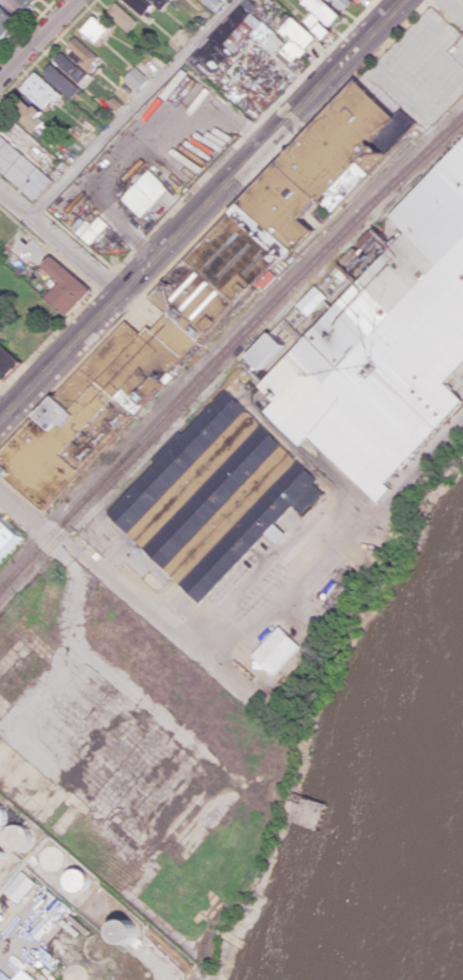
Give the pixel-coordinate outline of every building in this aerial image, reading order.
[(44,512),(0,470),(0,452),(127,318),(143,334),(150,326),(153,329),(169,313),(151,296),(358,78),(396,114),(401,109),(416,123),(286,259),(281,254),(253,284),(257,288),(44,512)] [(36,200),(0,168),(0,131),(54,179),(36,200)] [(393,503),(397,459),(462,414),(462,390),(440,372),(432,383),(438,417),(435,414),(426,421),(413,402),(411,420),(363,428),(369,363),(381,355),(397,378),(432,354),(407,335),(462,263),(458,235),(462,234),(462,143),(261,400),(393,503)] [(43,265),(53,254),(92,289),(69,314),(48,296),(61,281),(43,265)] [(5,381),(0,377),(0,342),(22,362),(5,381)] [(23,538),(0,562),(0,516),(23,538)] [(275,674),(303,645),(282,625),(254,655),(259,660),(255,664),(262,671),(267,666),(275,674)] [(18,902),(36,883),(22,870),(5,890),(18,902)] [(22,968),(13,979),(37,979),(22,968)]
